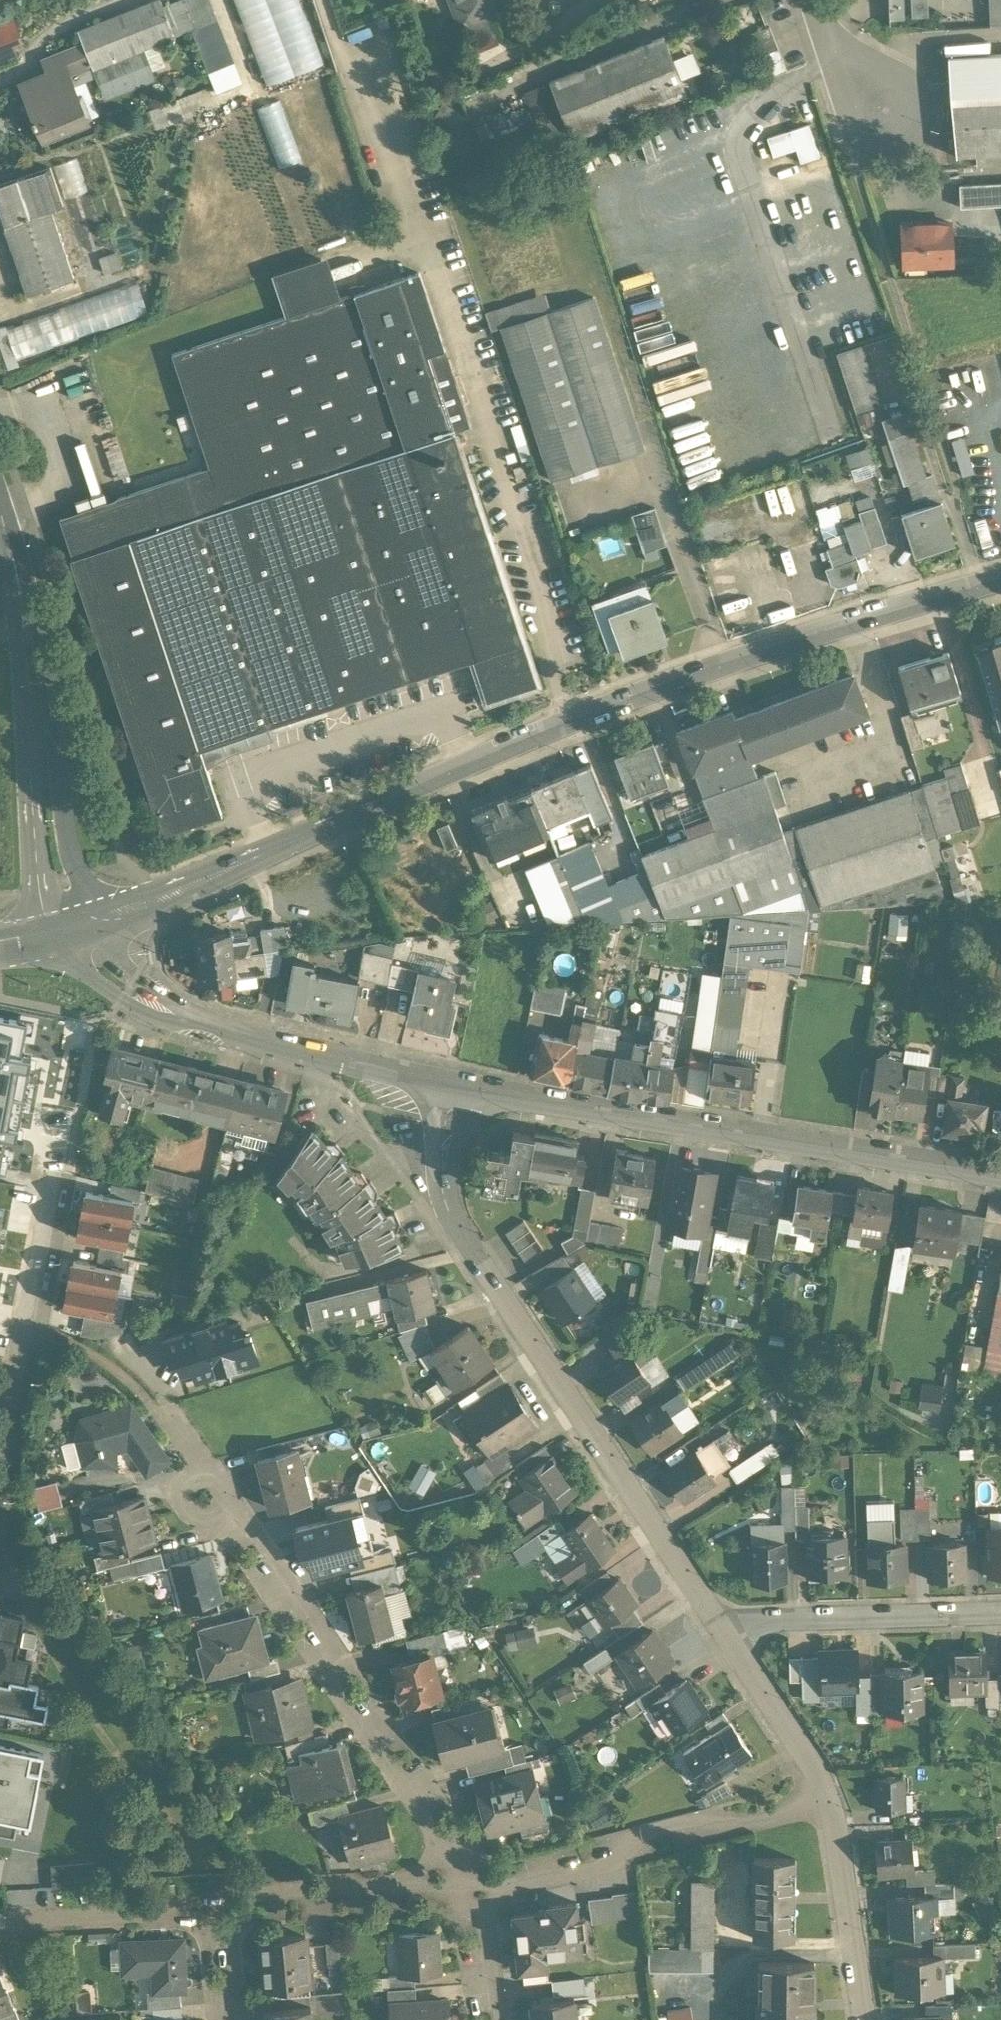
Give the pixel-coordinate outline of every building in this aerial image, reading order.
[(77,31),(92,69),(141,50),(191,30),(180,2),(163,8),(160,0),(156,0),(77,31)] [(180,2),(191,30),(208,74),(228,66),(202,0),(184,0),(180,2)] [(297,0),(237,0),(270,83),(322,63),(297,0)] [(461,25),(462,24),(487,14),(508,6),(506,0),(451,0),(461,25)] [(993,26),(1000,25),(1000,0),(992,0),(993,26)] [(487,14),(462,24),(472,51),(498,41),(487,14)] [(11,55),(5,40),(19,35),(12,19),(0,24),(0,59),(11,55)] [(769,27),(748,35),(757,57),(778,49),(769,27)] [(663,36),(640,46),(663,103),(686,94),(663,36)] [(640,46),(549,82),(572,139),(663,103),(640,46)] [(778,49),(757,57),(766,79),(786,71),(778,49)] [(141,50),(92,69),(102,96),(114,91),(115,95),(153,80),(141,50)] [(53,74),(36,81),(35,79),(19,85),(33,121),(31,121),(33,127),(35,126),(41,141),(57,135),(56,133),(87,121),(67,69),(80,64),(74,51),(48,61),(53,74)] [(948,57),(952,97),(953,97),(1000,94),(1000,54),(948,57)] [(549,82),(523,92),(547,149),(572,139),(549,82)] [(953,97),(956,157),(1000,155),(1000,94),(953,97)] [(277,101),(256,109),(281,169),(301,161),(277,101)] [(808,125),(767,139),(773,157),(796,150),(800,163),(819,157),(808,125)] [(78,158),(53,166),(83,256),(107,248),(78,158)] [(0,184),(0,212),(4,226),(51,210),(63,206),(50,168),(0,184)] [(960,184),(961,207),(1000,205),(1000,182),(960,184)] [(51,210),(4,226),(27,294),(73,279),(51,210)] [(949,223),(904,225),(906,265),(950,263),(949,223)] [(118,253),(97,261),(102,277),(123,270),(118,253)] [(469,427),(419,273),(332,301),(319,260),(273,275),(286,317),(172,355),(209,468),(117,499),(117,500),(60,519),(73,558),(71,559),(162,835),(222,815),(200,750),(474,660),(522,643),(456,443),(455,440),(452,433),(469,427)] [(136,282),(7,328),(18,361),(148,316),(136,282)] [(502,327),(549,311),(543,294),(487,312),(493,330),(502,327)] [(549,311),(502,327),(552,479),(643,449),(593,297),(549,311)] [(19,365),(18,361),(7,328),(6,325),(0,327),(0,345),(8,369),(19,365)] [(698,345),(644,362),(652,389),(706,372),(698,345)] [(880,404),(861,347),(836,356),(855,413),(880,404)] [(885,424),(890,438),(910,431),(915,430),(910,415),(885,424)] [(926,477),(910,431),(890,438),(905,484),(909,483),(926,477)] [(843,452),(850,477),(876,470),(868,444),(843,452)] [(926,477),(909,483),(914,500),(925,497),(926,502),(931,500),(933,506),(940,503),(931,475),(926,477)] [(817,513),(830,548),(849,542),(853,554),(855,554),(886,542),(870,495),(817,513)] [(933,506),(902,516),(910,539),(914,551),(953,538),(941,503),(940,503),(933,506)] [(655,509),(631,517),(639,540),(662,533),(655,509)] [(902,515),(890,519),(898,543),(910,539),(902,516),(902,515)] [(662,533),(639,540),(643,553),(655,549),(666,546),(662,533)] [(830,548),(827,549),(832,566),(833,567),(857,559),(855,554),(853,554),(849,542),(830,548)] [(655,549),(643,553),(646,561),(658,557),(655,549)] [(857,559),(833,567),(832,566),(824,569),(828,582),(836,586),(857,579),(861,572),(857,559)] [(646,584),(613,596),(618,611),(651,599),(646,584)] [(621,648),(609,614),(618,611),(613,596),(591,604),(608,653),(621,648)] [(618,611),(609,614),(621,648),(623,655),(666,640),(665,638),(651,599),(618,611)] [(993,641),(995,646),(978,651),(1000,727),(1000,639),(993,641)] [(522,643),(474,660),(487,700),(536,684),(522,643)] [(949,652),(900,667),(914,712),(917,724),(919,724),(921,732),(950,723),(943,698),(961,692),(949,652)] [(760,709),(736,719),(733,712),(679,733),(704,799),(758,778),(751,758),(775,748),(868,715),(861,695),(854,676),(760,709)] [(914,712),(901,716),(912,751),(926,747),(921,732),(919,724),(917,724),(914,712)] [(653,742),(615,756),(631,798),(668,784),(653,742)] [(592,765),(574,773),(589,810),(595,824),(612,817),(592,765)] [(945,773),(946,778),(962,830),(979,824),(962,768),(945,773)] [(715,829),(747,915),(809,911),(821,911),(794,828),(776,772),(758,778),(704,799),(705,802),(715,829)] [(574,773),(532,790),(547,827),(589,810),(574,773)] [(962,830),(946,778),(922,785),(937,837),(962,830)] [(922,785),(794,828),(821,911),(957,902),(937,837),(922,785)] [(497,804),(472,814),(491,858),(550,834),(547,827),(532,790),(508,799),(507,796),(495,800),(497,804)] [(681,811),(691,838),(715,829),(705,802),(681,811)] [(457,847),(448,825),(437,829),(446,851),(457,847)] [(691,838),(642,857),(647,870),(647,872),(657,896),(662,909),(732,882),(744,915),(747,915),(715,829),(691,838)] [(590,842),(558,855),(576,899),(608,886),(590,842)] [(558,855),(527,868),(550,927),(587,925),(576,899),(558,855)] [(647,870),(628,878),(637,900),(648,896),(649,900),(657,896),(647,872),(647,870)] [(628,878),(608,886),(617,908),(637,900),(628,878)] [(617,908),(608,886),(576,899),(587,925),(623,923),(617,908)] [(617,908),(623,923),(631,922),(662,909),(657,896),(649,900),(648,896),(637,900),(617,908)] [(737,1049),(749,966),(800,972),(809,911),(747,915),(744,915),(731,916),(722,979),(710,1056),(728,1058),(728,1051),(737,1049)] [(887,912),(888,936),(906,935),(905,912),(887,912)] [(284,933),(262,936),(264,953),(282,951),(286,950),(284,933)] [(230,934),(198,938),(200,961),(233,957),(232,947),(231,940),(230,934)] [(262,936),(248,938),(249,945),(250,945),(251,955),(264,953),(262,936)] [(232,947),(249,945),(248,938),(231,940),(232,947)] [(249,945),(232,947),(233,957),(251,955),(250,945),(249,945)] [(282,951),(264,953),(267,975),(278,974),(282,951)] [(392,958),(364,952),(359,978),(387,984),(392,963),(392,958)] [(251,955),(233,957),(236,979),(267,975),(264,953),(251,955)] [(233,957),(200,961),(203,983),(236,979),(233,957)] [(314,965),(294,961),(286,1002),(306,1006),(313,972),(315,973),(316,969),(313,968),(314,965)] [(420,969),(392,963),(387,984),(414,989),(418,972),(419,972),(420,969)] [(315,973),(313,972),(306,1006),(353,1016),(360,982),(315,973)] [(419,972),(418,972),(414,989),(409,1018),(426,1021),(424,1032),(445,1036),(452,1003),(450,1003),(455,979),(419,972)] [(673,1067),(669,1103),(702,1108),(704,1098),(710,1056),(722,979),(704,976),(688,1065),(673,1067)] [(566,990),(535,983),(530,1009),(561,1015),(566,990)] [(650,1038),(663,1040),(656,1065),(673,1067),(683,1014),(655,1010),(650,1038)] [(5,1137),(16,1139),(31,1056),(21,1054),(27,1023),(0,1018),(0,1167),(5,1137)] [(595,1021),(581,1018),(576,1042),(567,1083),(595,1089),(602,1056),(587,1053),(589,1048),(595,1021)] [(576,1042),(540,1034),(529,1075),(567,1083),(576,1042)] [(646,1062),(649,1045),(641,1043),(641,1039),(636,1038),(632,1060),(646,1062)] [(669,1103),(673,1067),(656,1065),(663,1040),(650,1038),(649,1045),(646,1062),(639,1097),(639,1099),(669,1103)] [(158,1063),(111,1051),(105,1074),(114,1076),(110,1092),(107,1091),(101,1114),(122,1119),(128,1096),(148,1102),(158,1063)] [(892,1058),(886,1051),(879,1057),(877,1072),(871,1108),(896,1112),(903,1064),(904,1060),(892,1058)] [(614,1059),(602,1056),(595,1089),(607,1093),(614,1059)] [(728,1058),(710,1056),(704,1098),(749,1105),(755,1062),(728,1058)] [(632,1060),(614,1057),(614,1059),(607,1093),(639,1097),(646,1062),(632,1060)] [(238,1082),(179,1067),(178,1069),(158,1063),(148,1102),(228,1122),(238,1082)] [(929,1068),(903,1064),(896,1112),(921,1116),(925,1095),(928,1072),(929,1068)] [(940,1066),(929,1065),(929,1068),(928,1072),(939,1074),(940,1066)] [(877,1072),(863,1069),(858,1106),(871,1108),(877,1072)] [(939,1074),(928,1072),(925,1095),(936,1097),(939,1074)] [(952,1075),(940,1073),(936,1097),(948,1099),(952,1076),(952,1075)] [(964,1078),(952,1076),(948,1099),(960,1100),(964,1078)] [(284,1094),(238,1082),(228,1122),(237,1125),(271,1133),(274,1134),(284,1094)] [(960,1100),(948,1099),(942,1132),(974,1137),(976,1125),(983,1126),(987,1104),(960,1100)] [(271,1133),(237,1125),(236,1129),(238,1130),(232,1152),(255,1158),(257,1150),(266,1152),(271,1133)] [(330,1149),(312,1131),(279,1177),(287,1186),(295,1186),(300,1193),(297,1196),(298,1198),(300,1197),(306,1206),(314,1209),(319,1216),(315,1218),(316,1220),(323,1216),(328,1223),(327,1231),(333,1241),(341,1238),(346,1246),(343,1253),(348,1265),(403,1252),(393,1228),(400,1224),(395,1212),(384,1216),(371,1197),(378,1192),(374,1187),(371,1182),(368,1183),(361,1172),(355,1177),(341,1157),(346,1153),(336,1143),(330,1149)] [(513,1133),(509,1155),(485,1152),(480,1189),(504,1193),(505,1188),(518,1190),(521,1171),(528,1172),(533,1136),(513,1133)] [(577,1141),(533,1134),(533,1136),(528,1172),(529,1172),(529,1174),(542,1176),(542,1174),(581,1180),(584,1160),(575,1158),(577,1141)] [(655,1159),(615,1152),(608,1195),(648,1202),(655,1159)] [(691,1167),(689,1169),(678,1167),(668,1221),(672,1227),(700,1233),(702,1233),(705,1215),(712,1173),(701,1171),(700,1169),(691,1167)] [(197,1181),(151,1169),(145,1193),(191,1204),(197,1181)] [(772,1179),(755,1176),(755,1179),(737,1175),(731,1211),(752,1215),(765,1217),(772,1179)] [(140,1191),(111,1184),(108,1197),(132,1202),(132,1203),(138,1204),(140,1191)] [(833,1192),(797,1185),(795,1197),(789,1196),(786,1209),(792,1210),(791,1221),(811,1224),(809,1236),(824,1239),(828,1217),(833,1192)] [(895,1192),(858,1186),(857,1196),(853,1221),(865,1223),(889,1227),(895,1192)] [(595,1190),(581,1188),(574,1228),(587,1231),(589,1221),(595,1190)] [(845,1194),(833,1192),(828,1217),(840,1219),(845,1194)] [(108,1197),(85,1193),(81,1216),(128,1225),(132,1203),(132,1202),(108,1197)] [(857,1196),(845,1194),(840,1219),(853,1221),(857,1196)] [(960,1210),(920,1204),(913,1246),(953,1253),(956,1239),(960,1212),(960,1210)] [(718,1209),(716,1217),(714,1228),(727,1231),(731,1211),(718,1209)] [(752,1215),(731,1211),(727,1231),(748,1234),(752,1215)] [(985,1216),(960,1212),(956,1239),(980,1243),(985,1216)] [(716,1217),(705,1215),(702,1233),(700,1233),(699,1238),(712,1240),(714,1228),(716,1217)] [(128,1225),(81,1216),(77,1240),(100,1245),(124,1249),(128,1225)] [(778,1218),(776,1226),(775,1231),(809,1236),(811,1224),(791,1221),(778,1218)] [(523,1221),(505,1234),(511,1243),(529,1231),(523,1221)] [(623,1228),(589,1221),(587,1231),(585,1243),(618,1250),(623,1228)] [(865,1223),(853,1221),(850,1242),(862,1244),(865,1223)] [(766,1225),(762,1248),(772,1249),(775,1231),(776,1226),(766,1225)] [(587,1231),(574,1228),(572,1236),(560,1243),(567,1254),(585,1243),(587,1231)] [(529,1231),(511,1243),(518,1253),(536,1240),(529,1231)] [(536,1240),(518,1253),(524,1262),(542,1250),(536,1240)] [(124,1249),(100,1245),(98,1255),(122,1259),(124,1249)] [(887,1296),(901,1298),(910,1252),(895,1250),(887,1296)] [(122,1259),(98,1255),(96,1267),(120,1271),(119,1273),(127,1274),(130,1261),(122,1259)] [(563,1256),(531,1274),(541,1288),(571,1268),(563,1256)] [(96,1267),(73,1263),(68,1286),(115,1294),(119,1273),(120,1271),(96,1267)] [(571,1268),(541,1288),(564,1322),(594,1302),(571,1268)] [(426,1272),(387,1281),(387,1283),(390,1295),(396,1318),(399,1318),(425,1311),(435,1309),(426,1272)] [(647,1277),(641,1312),(653,1314),(659,1280),(647,1277)] [(387,1283),(306,1302),(313,1328),(370,1314),(367,1300),(390,1295),(387,1283)] [(115,1294),(68,1286),(64,1310),(89,1315),(110,1319),(111,1319),(111,1317),(115,1294)] [(998,1291),(987,1349),(965,1345),(959,1379),(1000,1386),(1000,1291),(998,1291)] [(425,1311),(399,1318),(402,1331),(425,1324),(428,1323),(425,1311)] [(110,1319),(89,1315),(85,1337),(91,1338),(107,1335),(110,1319)] [(111,1319),(110,1319),(107,1335),(121,1332),(123,1319),(111,1317),(111,1319)] [(225,1320),(164,1339),(171,1362),(178,1360),(183,1376),(194,1372),(197,1379),(257,1360),(250,1338),(244,1340),(238,1323),(227,1327),(225,1320)] [(623,1323),(604,1335),(610,1345),(629,1333),(623,1323)] [(425,1324),(400,1336),(412,1362),(433,1352),(431,1350),(436,1347),(425,1324)] [(436,1347),(431,1350),(433,1352),(446,1372),(436,1378),(447,1395),(494,1364),(469,1326),(436,1347)] [(629,1333),(610,1345),(616,1354),(627,1347),(628,1348),(636,1344),(629,1333)] [(646,1361),(636,1344),(628,1348),(639,1365),(646,1361)] [(627,1347),(616,1354),(620,1360),(600,1373),(618,1401),(645,1383),(649,1381),(639,1365),(628,1348),(627,1347)] [(707,1358),(676,1378),(684,1390),(715,1370),(707,1358)] [(656,1376),(646,1361),(639,1365),(649,1381),(656,1376)] [(649,1381),(645,1383),(651,1393),(672,1380),(665,1371),(656,1376),(649,1381)] [(500,1373),(476,1390),(483,1400),(507,1385),(500,1373)] [(483,1400),(467,1411),(495,1454),(495,1455),(504,1449),(536,1428),(507,1385),(483,1400)] [(922,1385),(920,1400),(940,1404),(943,1389),(922,1385)] [(679,1392),(663,1402),(670,1413),(686,1403),(679,1392)] [(663,1402),(632,1421),(651,1451),(682,1431),(670,1413),(663,1402)] [(130,1407),(79,1421),(77,1435),(76,1440),(83,1467),(115,1466),(114,1452),(127,1448),(146,1476),(167,1461),(130,1407)] [(730,1429),(714,1440),(729,1462),(745,1452),(730,1429)] [(77,1435),(53,1442),(61,1473),(83,1467),(76,1440),(77,1435)] [(714,1440),(696,1451),(712,1476),(730,1465),(729,1462),(714,1440)] [(516,1466),(514,1467),(521,1477),(551,1456),(544,1446),(516,1466)] [(763,1448),(729,1470),(737,1482),(771,1460),(763,1448)] [(504,1449),(495,1455),(495,1454),(485,1461),(497,1480),(514,1467),(516,1466),(504,1449)] [(296,1451),(258,1461),(270,1509),(303,1501),(298,1480),(303,1478),(296,1451)] [(696,1451),(665,1471),(684,1501),(716,1481),(712,1476),(696,1451)] [(521,1477),(520,1477),(528,1489),(546,1514),(577,1492),(551,1456),(521,1477)] [(406,1486),(422,1494),(435,1469),(419,1461),(406,1486)] [(497,1480),(485,1461),(478,1465),(491,1483),(497,1480)] [(303,1478),(298,1480),(303,1501),(313,1498),(308,1477),(303,1478)] [(30,1486),(36,1509),(59,1503),(53,1480),(30,1486)] [(528,1489),(509,1502),(528,1527),(546,1514),(528,1489)] [(781,1490),(782,1509),(795,1509),(794,1489),(781,1490)] [(111,1493),(78,1502),(81,1515),(91,1512),(91,1510),(114,1504),(111,1493)] [(114,1504),(91,1510),(91,1512),(97,1534),(149,1520),(143,1497),(114,1504)] [(359,1499),(325,1508),(328,1521),(349,1516),(350,1518),(363,1514),(359,1499)] [(808,1508),(795,1509),(795,1530),(796,1539),(807,1539),(807,1538),(809,1538),(808,1508)] [(783,1531),(795,1530),(795,1509),(782,1509),(783,1531)] [(566,1530),(562,1533),(575,1551),(571,1554),(571,1555),(557,1565),(569,1583),(615,1551),(590,1514),(566,1530)] [(296,1530),(302,1555),(309,1553),(314,1572),(348,1563),(374,1556),(368,1535),(355,1538),(350,1518),(349,1516),(328,1521),(296,1530)] [(930,1518),(916,1519),(917,1541),(931,1540),(930,1518)] [(916,1519),(902,1520),(903,1542),(917,1541),(916,1519)] [(149,1520),(97,1534),(103,1557),(127,1551),(156,1544),(149,1520)] [(559,1520),(513,1551),(523,1565),(548,1548),(546,1544),(562,1533),(566,1530),(559,1520)] [(987,1529),(989,1578),(1000,1578),(1000,1528),(987,1529)] [(751,1531),(751,1543),(782,1542),(783,1542),(783,1531),(751,1531)] [(809,1538),(807,1538),(807,1539),(809,1580),(826,1580),(825,1576),(845,1575),(843,1537),(809,1538)] [(783,1542),(782,1542),(751,1543),(753,1584),(784,1583),(783,1542)] [(904,1545),(868,1547),(870,1583),(905,1581),(904,1545)] [(964,1545),(935,1547),(935,1563),(929,1563),(930,1581),(966,1579),(964,1545)] [(127,1551),(103,1557),(94,1559),(97,1571),(130,1562),(127,1551)] [(348,1563),(351,1575),(395,1564),(392,1551),(374,1556),(348,1563)] [(160,1555),(131,1562),(135,1576),(164,1569),(160,1555)] [(211,1556),(170,1566),(182,1610),(222,1600),(211,1556)] [(395,1564),(351,1575),(355,1591),(382,1584),(399,1580),(395,1564)] [(600,1577),(580,1590),(587,1600),(607,1587),(600,1577)] [(587,1600),(586,1601),(597,1616),(601,1613),(609,1625),(610,1625),(632,1610),(637,1606),(618,1579),(607,1587),(587,1600)] [(355,1591),(347,1593),(359,1639),(394,1630),(385,1596),(402,1591),(399,1580),(382,1584),(355,1591)] [(632,1610),(610,1625),(619,1638),(642,1623),(632,1610)] [(601,1613),(597,1616),(591,1619),(600,1632),(609,1625),(601,1613)] [(19,1645),(24,1622),(1,1617),(0,1623),(0,1641),(19,1645)] [(252,1618),(199,1632),(203,1648),(198,1649),(206,1678),(248,1668),(267,1663),(262,1643),(259,1644),(252,1618)] [(530,1626),(504,1631),(507,1648),(533,1642),(530,1626)] [(436,1632),(405,1640),(410,1661),(431,1655),(431,1657),(442,1654),(436,1632)] [(653,1632),(618,1655),(638,1683),(672,1661),(653,1632)] [(7,1728),(10,1716),(45,1723),(48,1707),(36,1704),(39,1688),(27,1686),(32,1662),(16,1659),(19,1645),(0,1641),(0,1727),(7,1728)] [(606,1651),(582,1666),(588,1676),(597,1670),(612,1661),(606,1651)] [(857,1653),(819,1654),(819,1658),(820,1692),(857,1691),(858,1691),(857,1678),(857,1653)] [(984,1654),(949,1654),(950,1695),(984,1694),(984,1690),(984,1689),(985,1689),(985,1681),(984,1654)] [(410,1661),(393,1665),(399,1686),(396,1692),(399,1700),(403,1702),(404,1704),(441,1695),(433,1665),(431,1657),(431,1655),(410,1661)] [(819,1658),(801,1659),(802,1699),(820,1698),(820,1692),(819,1658)] [(451,1660),(433,1665),(441,1695),(459,1690),(451,1660)] [(267,1663),(248,1668),(251,1680),(276,1673),(273,1661),(267,1663)] [(902,1668),(886,1669),(886,1674),(883,1675),(885,1714),(923,1713),(921,1673),(902,1674),(902,1668)] [(597,1670),(588,1676),(596,1688),(605,1683),(597,1670)] [(883,1675),(869,1675),(869,1677),(870,1715),(885,1714),(883,1675)] [(869,1677),(857,1678),(858,1691),(857,1691),(858,1716),(870,1716),(870,1715),(869,1677)] [(998,1680),(985,1681),(985,1689),(984,1689),(984,1690),(984,1694),(984,1709),(999,1708),(999,1699),(998,1680)] [(666,1694),(650,1705),(659,1717),(663,1715),(673,1730),(669,1733),(670,1734),(706,1710),(686,1681),(666,1694)] [(659,1683),(635,1699),(643,1710),(650,1705),(666,1694),(659,1683)] [(299,1684),(271,1691),(270,1687),(244,1694),(250,1717),(259,1714),(265,1738),(310,1727),(299,1684)] [(454,1704),(431,1709),(435,1723),(457,1717),(454,1704)] [(457,1717),(435,1723),(446,1765),(478,1757),(499,1751),(499,1750),(488,1709),(457,1717)] [(722,1713),(705,1725),(712,1735),(729,1723),(722,1713)] [(729,1723),(712,1735),(684,1753),(706,1786),(751,1756),(729,1723)] [(327,1734),(284,1746),(287,1759),(298,1756),(298,1754),(329,1745),(327,1734)] [(329,1745),(298,1754),(298,1756),(300,1763),(285,1767),(290,1787),(298,1785),(302,1800),(353,1787),(341,1742),(329,1745)] [(520,1745),(499,1750),(499,1751),(478,1757),(482,1773),(503,1767),(525,1761),(520,1745)] [(0,1747),(0,1836),(14,1839),(17,1824),(29,1827),(43,1756),(0,1747)] [(525,1761),(503,1767),(506,1779),(532,1773),(529,1760),(525,1761)] [(528,1775),(531,1774),(532,1773),(506,1779),(475,1787),(475,1789),(478,1789),(483,1807),(481,1809),(482,1810),(538,1795),(532,1794),(528,1775)] [(904,1797),(904,1778),(877,1779),(877,1812),(900,1812),(900,1797),(904,1797)] [(725,1783),(701,1797),(706,1807),(731,1794),(725,1783)] [(519,1825),(544,1819),(538,1818),(534,1798),(538,1797),(538,1795),(482,1810),(481,1811),(484,1811),(489,1831),(487,1833),(519,1825)] [(346,1802),(308,1812),(312,1827),(340,1820),(339,1818),(350,1815),(346,1802)] [(350,1815),(339,1818),(340,1820),(344,1837),(343,1837),(344,1841),(345,1841),(352,1865),(375,1859),(373,1852),(392,1847),(382,1807),(350,1815)] [(604,1810),(586,1818),(591,1829),(609,1821),(604,1810)] [(547,1831),(544,1819),(519,1825),(522,1837),(547,1831)] [(910,1840),(875,1843),(877,1875),(906,1873),(913,1872),(910,1840)] [(789,1859),(753,1859),(752,1939),(788,1939),(789,1906),(793,1906),(793,1893),(789,1893),(789,1859)] [(61,1884),(94,1882),(93,1866),(60,1868),(61,1884)] [(934,1871),(913,1872),(906,1873),(906,1886),(924,1885),(934,1885),(934,1871)] [(713,1881),(691,1881),(690,1949),(712,1950),(713,1881)] [(934,1885),(924,1885),(925,1897),(934,1897),(934,1899),(954,1898),(953,1884),(934,1885)] [(637,1892),(612,1897),(612,1895),(588,1900),(591,1924),(616,1919),(617,1921),(640,1916),(637,1892)] [(925,1897),(890,1898),(891,1936),(929,1934),(928,1915),(934,1915),(934,1899),(934,1897),(925,1897)] [(576,1903),(547,1907),(547,1912),(512,1916),(518,1972),(522,1971),(547,1968),(546,1962),(551,1962),(550,1951),(580,1948),(579,1937),(585,1936),(584,1928),(578,1929),(576,1903)] [(437,1933),(397,1936),(400,1977),(414,1977),(440,1975),(437,1933)] [(304,1936),(260,1940),(263,1987),(292,1985),(292,1980),(308,1979),(304,1936)] [(182,1942),(122,1945),(123,1975),(157,1974),(158,1993),(184,1992),(182,1942)] [(337,1942),(325,1943),(327,1967),(329,1967),(329,1975),(342,1974),(337,1942)] [(977,1944),(948,1945),(949,1962),(977,1961),(977,1944)] [(98,1945),(80,1946),(81,1973),(99,1972),(98,1945)] [(690,1949),(648,1949),(648,1966),(649,1972),(713,1972),(712,1950),(690,1949)] [(944,1962),(892,1964),(893,1996),(945,1995),(944,1962)] [(764,1965),(763,2001),(757,2001),(757,2019),(811,2019),(812,1965),(764,1965)] [(547,1968),(522,1971),(523,1984),(548,1981),(547,1968)] [(400,1977),(388,1978),(389,1990),(415,1988),(414,1977),(400,1977)] [(583,1978),(551,1981),(553,1996),(585,1992),(583,1978)] [(389,1990),(387,1990),(388,2008),(393,2008),(393,2005),(415,2004),(415,1988),(389,1990)] [(0,1993),(0,2015),(14,2009),(7,1991),(0,1993)] [(531,2003),(533,2019),(575,2019),(573,1999),(531,2003)] [(393,2005),(393,2008),(394,2019),(446,2019),(445,2002),(415,2004),(393,2005)] [(949,2005),(925,2006),(925,2018),(941,2017),(949,2017),(949,2005)] [(153,2010),(154,2019),(181,2019),(180,2007),(153,2010)] [(263,2012),(264,2019),(312,2019),(311,2008),(263,2012)] [(690,2008),(667,2012),(668,2019),(692,2019),(690,2008)] [(0,2015),(0,2019),(18,2019),(14,2009),(0,2015)]
